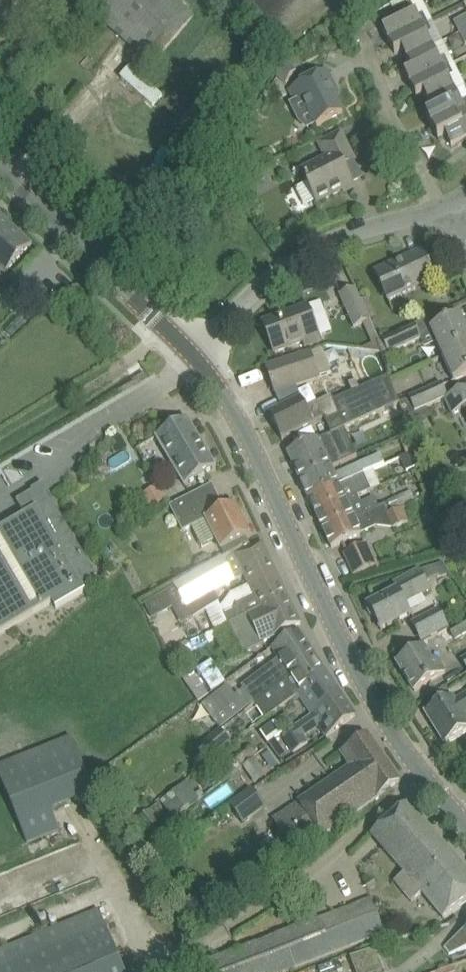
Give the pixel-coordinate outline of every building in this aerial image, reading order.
[(20,0),(0,0),(0,21),(20,0)] [(151,63),(193,16),(181,5),(175,0),(79,0),(151,63)] [(384,31),(389,42),(433,20),(429,12),(423,14),(418,16),(411,3),(386,16),(391,27),(384,31)] [(460,34),(465,31),(465,16),(454,22),(460,34)] [(402,50),(407,60),(444,42),(433,20),(389,42),(395,53),(402,50)] [(405,74),(411,86),(449,66),(455,63),(444,42),(407,60),(413,70),(405,74)] [(286,84),(297,70),(287,63),(277,77),(286,84)] [(424,92),(429,104),(455,91),(448,78),(454,75),(449,66),(411,86),(416,96),(424,92)] [(339,94),(333,82),(327,70),(289,90),(295,102),(302,98),(317,126),(343,113),(335,96),(339,94)] [(432,129),(465,112),(465,101),(461,103),(455,91),(429,104),(434,115),(427,118),(432,129)] [(432,129),(438,140),(445,137),(451,148),(465,140),(465,112),(432,129)] [(301,173),(307,184),(297,189),(306,206),(316,202),(317,204),(352,186),(343,167),(354,161),(340,133),(319,144),(327,160),(301,173)] [(3,273),(6,276),(20,261),(33,246),(0,216),(0,276),(3,273)] [(375,273),(383,291),(388,302),(435,281),(421,251),(375,273)] [(365,325),(374,343),(366,347),(368,351),(381,352),(382,341),(372,321),(362,301),(356,288),(339,296),(347,314),(355,330),(365,325)] [(321,302),(308,307),(263,324),(274,354),(303,342),(306,350),(324,343),(321,335),(332,331),(321,302)] [(382,341),(381,352),(384,357),(388,355),(421,341),(419,336),(430,331),(441,357),(465,346),(465,329),(461,317),(442,326),(437,315),(414,326),(382,341)] [(441,357),(453,383),(465,377),(465,346),(441,357)] [(310,353),(285,362),(265,368),(274,394),(320,379),(320,378),(333,373),(324,349),(311,354),(310,353)] [(401,403),(401,402),(389,376),(346,396),(335,401),(320,408),(325,418),(332,434),(387,410),(400,404),(401,403)] [(428,407),(446,399),(447,398),(441,384),(401,402),(401,403),(400,404),(406,417),(428,407)] [(446,399),(453,416),(465,410),(465,412),(465,390),(447,398),(446,399)] [(320,408),(335,401),(332,396),(307,408),(302,399),(288,406),(269,416),(282,440),(300,431),(315,424),(314,423),(325,418),(320,408)] [(432,417),(428,407),(406,417),(410,427),(432,417)] [(187,420),(170,430),(156,438),(185,486),(216,468),(187,420)] [(288,454),(300,481),(330,468),(318,440),(288,454)] [(419,451),(408,455),(402,458),(408,471),(425,464),(419,451)] [(300,481),(308,498),(365,473),(384,464),(380,456),(380,455),(334,476),(330,468),(300,481)] [(308,498),(315,513),(330,507),(330,506),(344,500),(345,499),(346,501),(357,496),(358,497),(372,491),(369,485),(370,484),(365,473),(308,498)] [(443,479),(432,483),(437,494),(447,489),(443,479)] [(143,495),(152,509),(169,499),(160,485),(143,495)] [(53,602),(57,608),(86,591),(82,585),(96,576),(43,486),(17,501),(25,515),(0,530),(0,633),(53,602)] [(353,516),(322,530),(331,548),(361,535),(377,527),(394,529),(410,523),(403,508),(416,502),(412,491),(378,505),(377,506),(378,508),(370,511),(354,519),(353,516)] [(194,494),(176,503),(171,506),(184,532),(206,522),(220,552),(223,550),(226,555),(249,543),(246,538),(250,536),(234,505),(225,510),(218,498),(201,507),(194,494)] [(315,513),(322,530),(353,516),(354,519),(370,511),(378,508),(377,506),(378,505),(376,498),(361,504),(358,497),(357,496),(346,501),(345,499),(344,500),(330,506),(330,507),(315,513)] [(229,624),(230,624),(261,609),(288,597),(262,544),(252,549),(249,543),(226,555),(175,585),(176,586),(168,591),(177,609),(186,604),(194,618),(220,602),(214,593),(244,576),(254,595),(236,604),(238,608),(224,614),(229,624)] [(381,569),(377,560),(373,561),(366,545),(344,555),(354,577),(376,567),(377,570),(381,569)] [(405,604),(431,590),(426,582),(451,575),(444,563),(421,570),(395,583),(397,589),(367,605),(370,610),(367,613),(371,620),(375,621),(380,630),(411,614),(405,604)] [(261,609),(230,624),(244,654),(265,644),(264,641),(274,637),(283,633),(301,624),(288,597),(261,609)] [(413,625),(421,641),(448,627),(439,611),(413,625)] [(455,640),(465,634),(465,623),(450,632),(455,640)] [(254,704),(289,677),(288,676),(316,657),(298,630),(271,648),(279,660),(242,687),(254,704)] [(423,648),(415,654),(398,664),(414,692),(445,673),(437,660),(432,663),(423,648)] [(266,719),(299,696),(302,694),(299,691),(326,672),(316,657),(288,676),(289,677),(254,704),(266,719)] [(181,676),(199,702),(211,694),(192,668),(181,676)] [(299,696),(313,715),(324,707),(321,704),(339,692),(326,672),(299,691),(302,694),(299,696)] [(211,694),(222,711),(239,700),(227,683),(211,694)] [(324,707),(313,715),(296,726),(297,728),(284,738),(294,754),(310,742),(306,737),(319,728),(325,736),(355,716),(339,692),(321,704),(324,707)] [(442,702),(425,713),(445,746),(465,733),(465,719),(465,717),(465,716),(465,695),(456,701),(453,696),(442,702)] [(265,736),(270,743),(286,732),(287,733),(295,727),(291,721),(282,727),(278,721),(261,733),(264,737),(265,736)] [(203,744),(205,746),(200,750),(210,763),(215,759),(215,760),(234,744),(221,729),(203,744)] [(72,736),(0,765),(0,773),(29,845),(61,832),(53,812),(82,800),(85,808),(97,803),(94,796),(96,795),(72,736)] [(299,804),(274,820),(295,852),(321,834),(322,835),(382,795),(399,783),(366,737),(350,749),(348,750),(347,750),(341,754),(350,768),(298,803),(299,804)] [(269,779),(256,759),(242,767),(255,787),(269,779)] [(175,827),(193,816),(187,806),(198,799),(188,782),(159,800),(175,827)] [(252,791),(230,807),(241,823),(263,806),(252,791)] [(413,902),(422,894),(446,922),(465,904),(465,872),(408,804),(371,835),(404,874),(396,882),(413,902)] [(143,816),(135,822),(145,834),(152,828),(143,816)] [(156,854),(164,849),(156,839),(149,844),(156,854)] [(275,849),(265,855),(271,867),(282,861),(275,849)] [(373,879),(367,883),(371,888),(376,884),(373,879)] [(178,895),(173,898),(179,907),(186,903),(180,893),(178,895)] [(204,971),(287,971),(386,933),(372,898),(319,919),(316,911),(304,916),(307,922),(201,964),(204,971)] [(98,908),(0,950),(0,971),(125,971),(98,908)] [(454,940),(443,948),(449,955),(465,949),(465,930),(454,940)] [(351,957),(357,971),(383,971),(385,971),(377,948),(351,957)]
